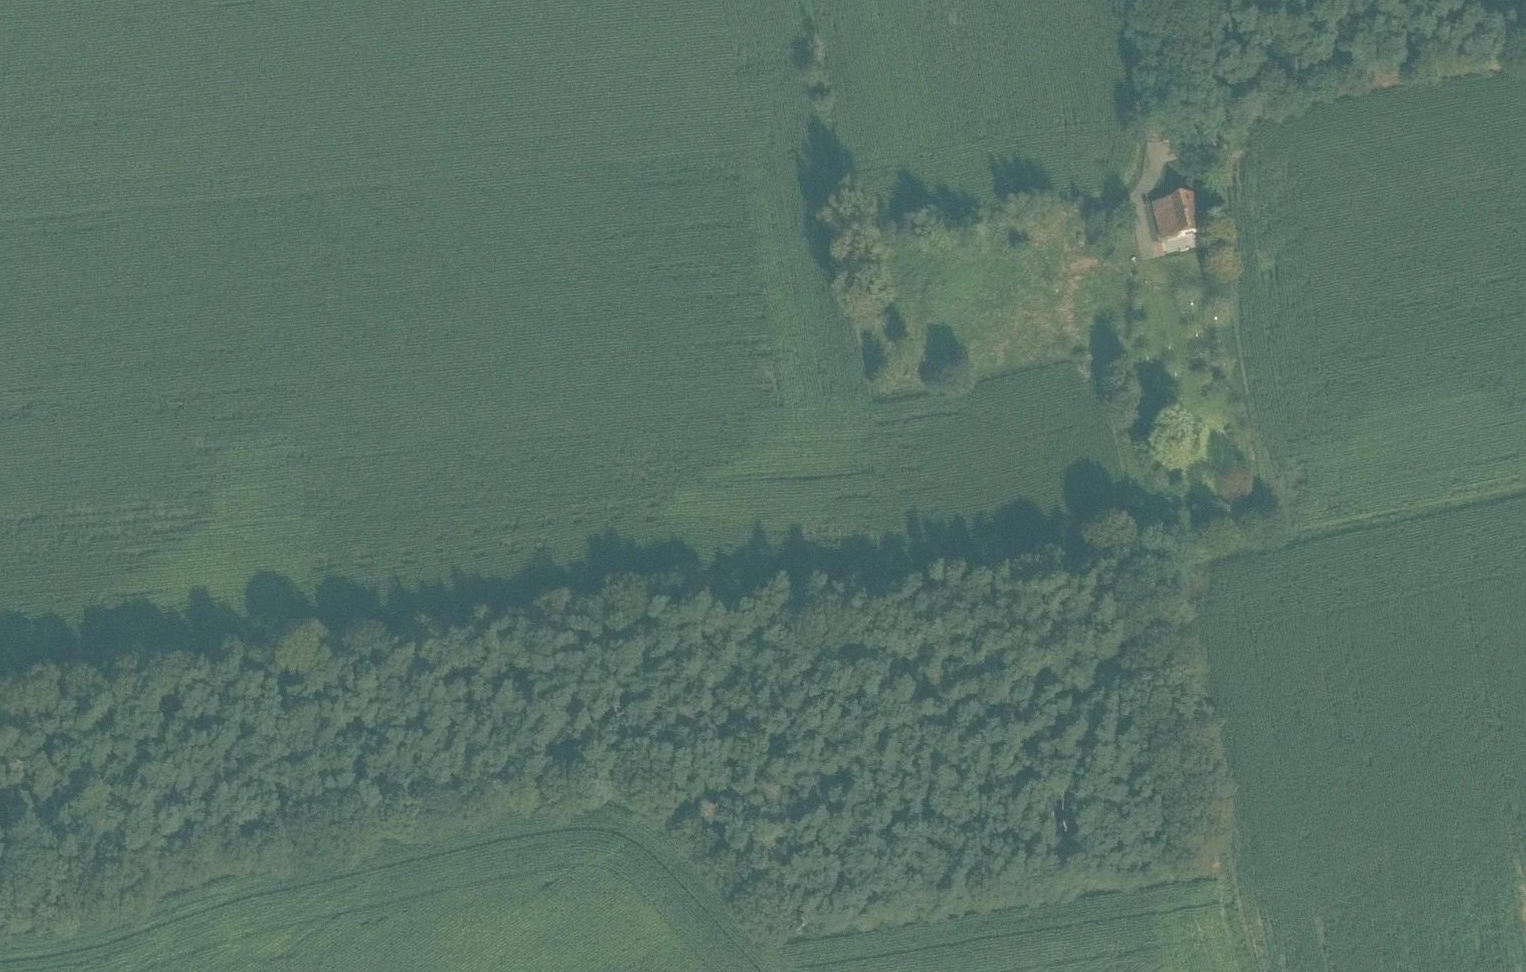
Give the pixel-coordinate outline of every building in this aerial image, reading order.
[(1196,199),(1153,205),(1158,245),(1201,240),(1196,199)]
